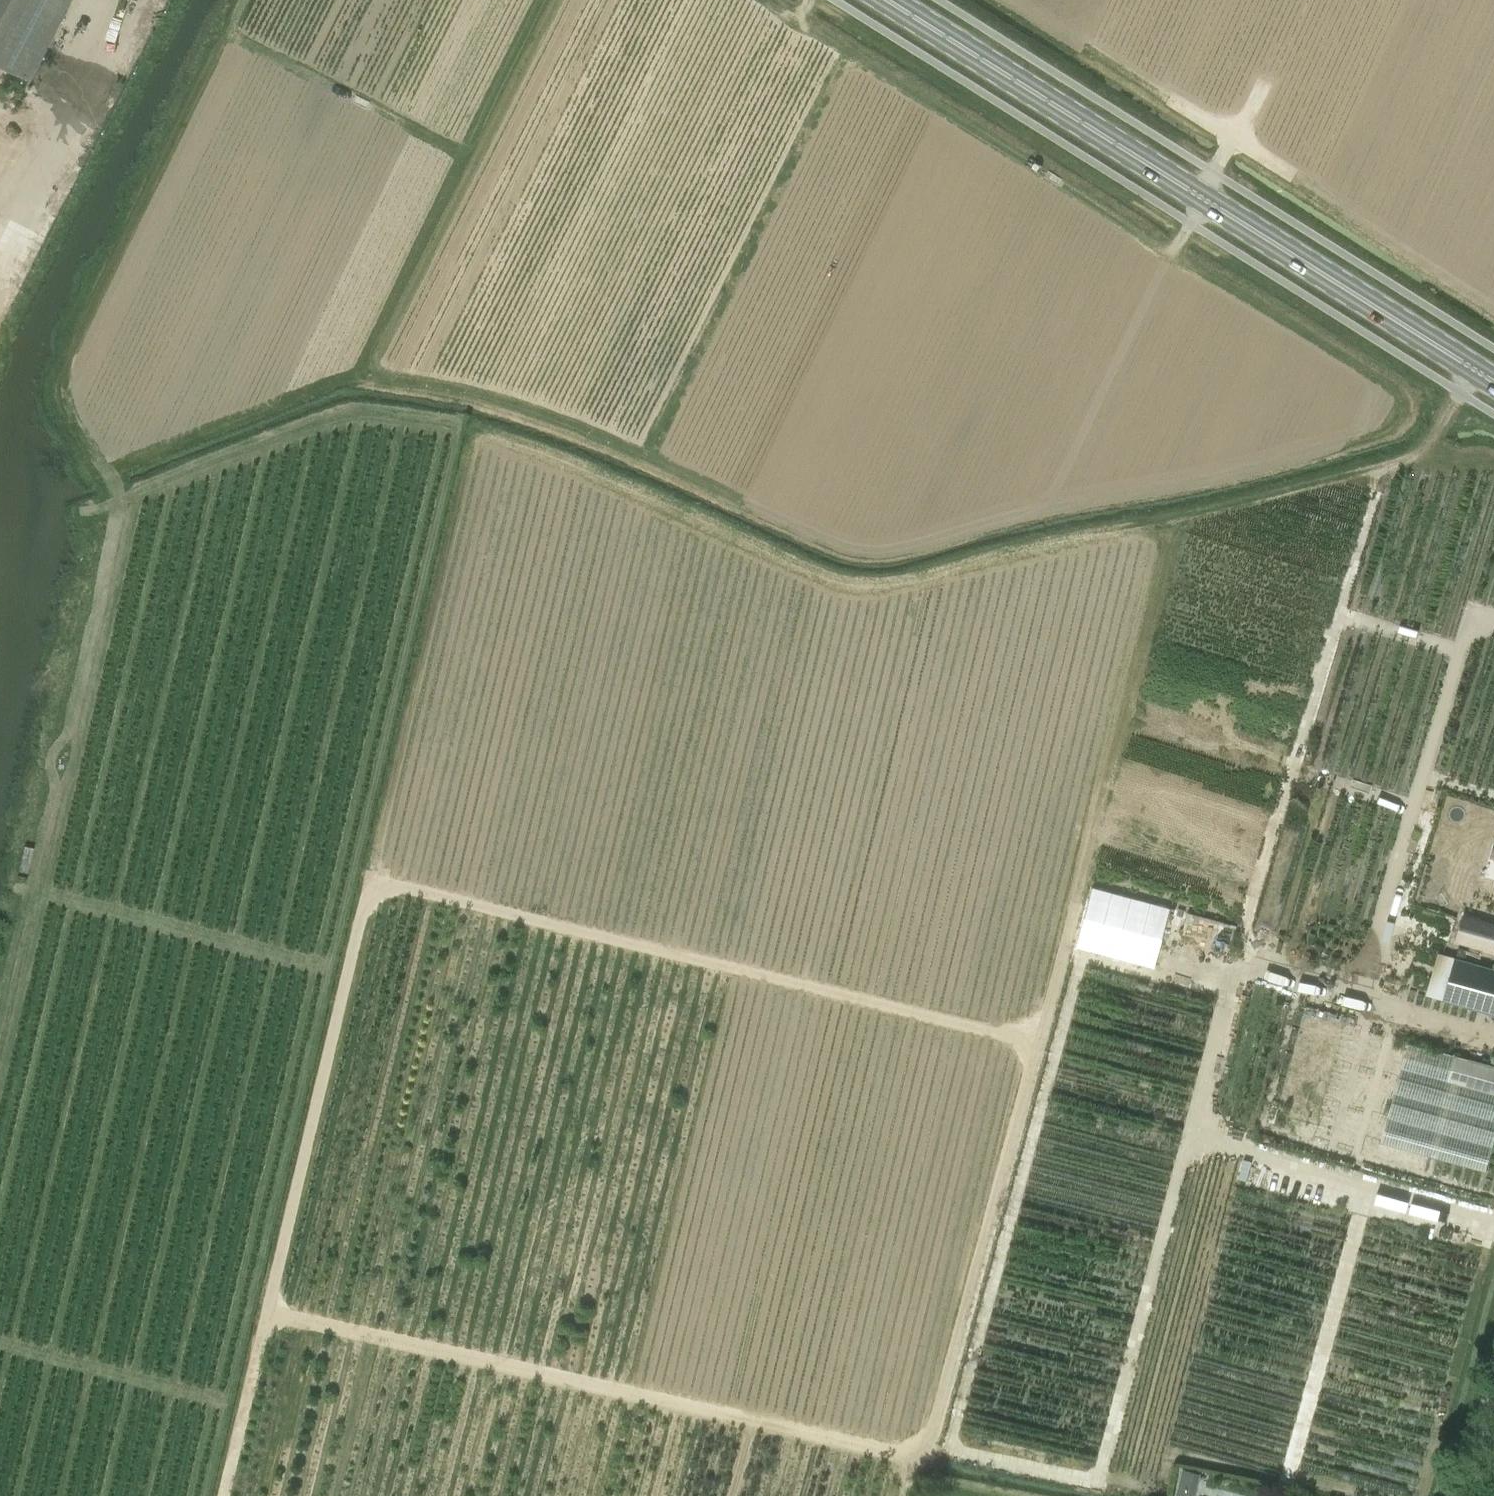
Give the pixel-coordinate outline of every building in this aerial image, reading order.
[(31,81),(73,0),(0,0),(0,66),(31,81)] [(1481,958),(1489,932),(1450,920),(1441,943),(1481,958)] [(1453,958),(1437,952),(1425,994),(1442,999),(1441,1000),(1493,1015),(1493,969),(1453,958)] [(1454,1056),(1407,1043),(1380,1141),(1484,1171),(1493,1137),(1493,1067),(1454,1056)] [(1176,1495),(1196,1495),(1199,1470),(1179,1468),(1176,1495)]
